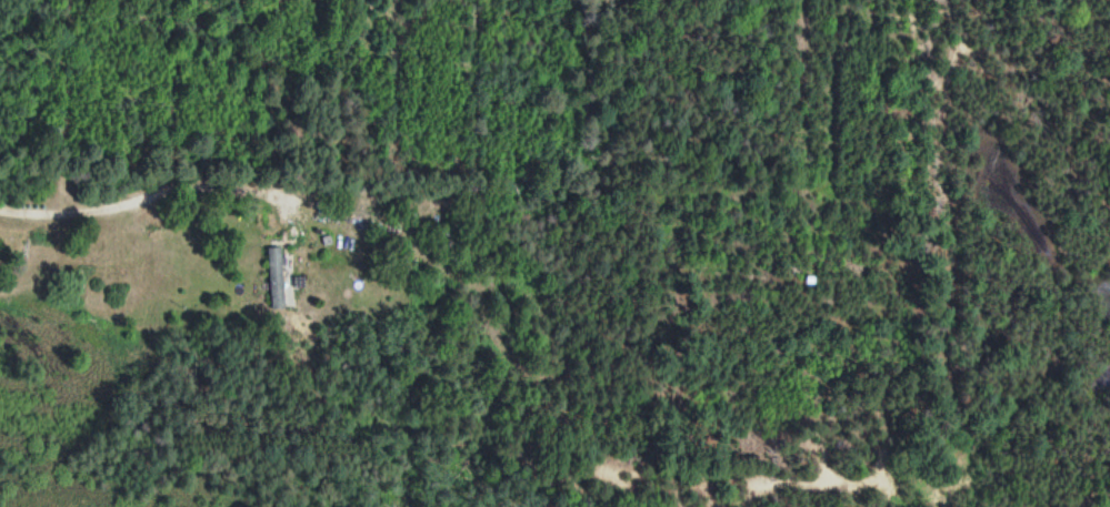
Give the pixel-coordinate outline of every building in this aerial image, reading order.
[(395,224),(354,224),(354,233),(395,233),(395,224)] [(267,248),(268,310),(282,310),(281,247),(267,248)]
